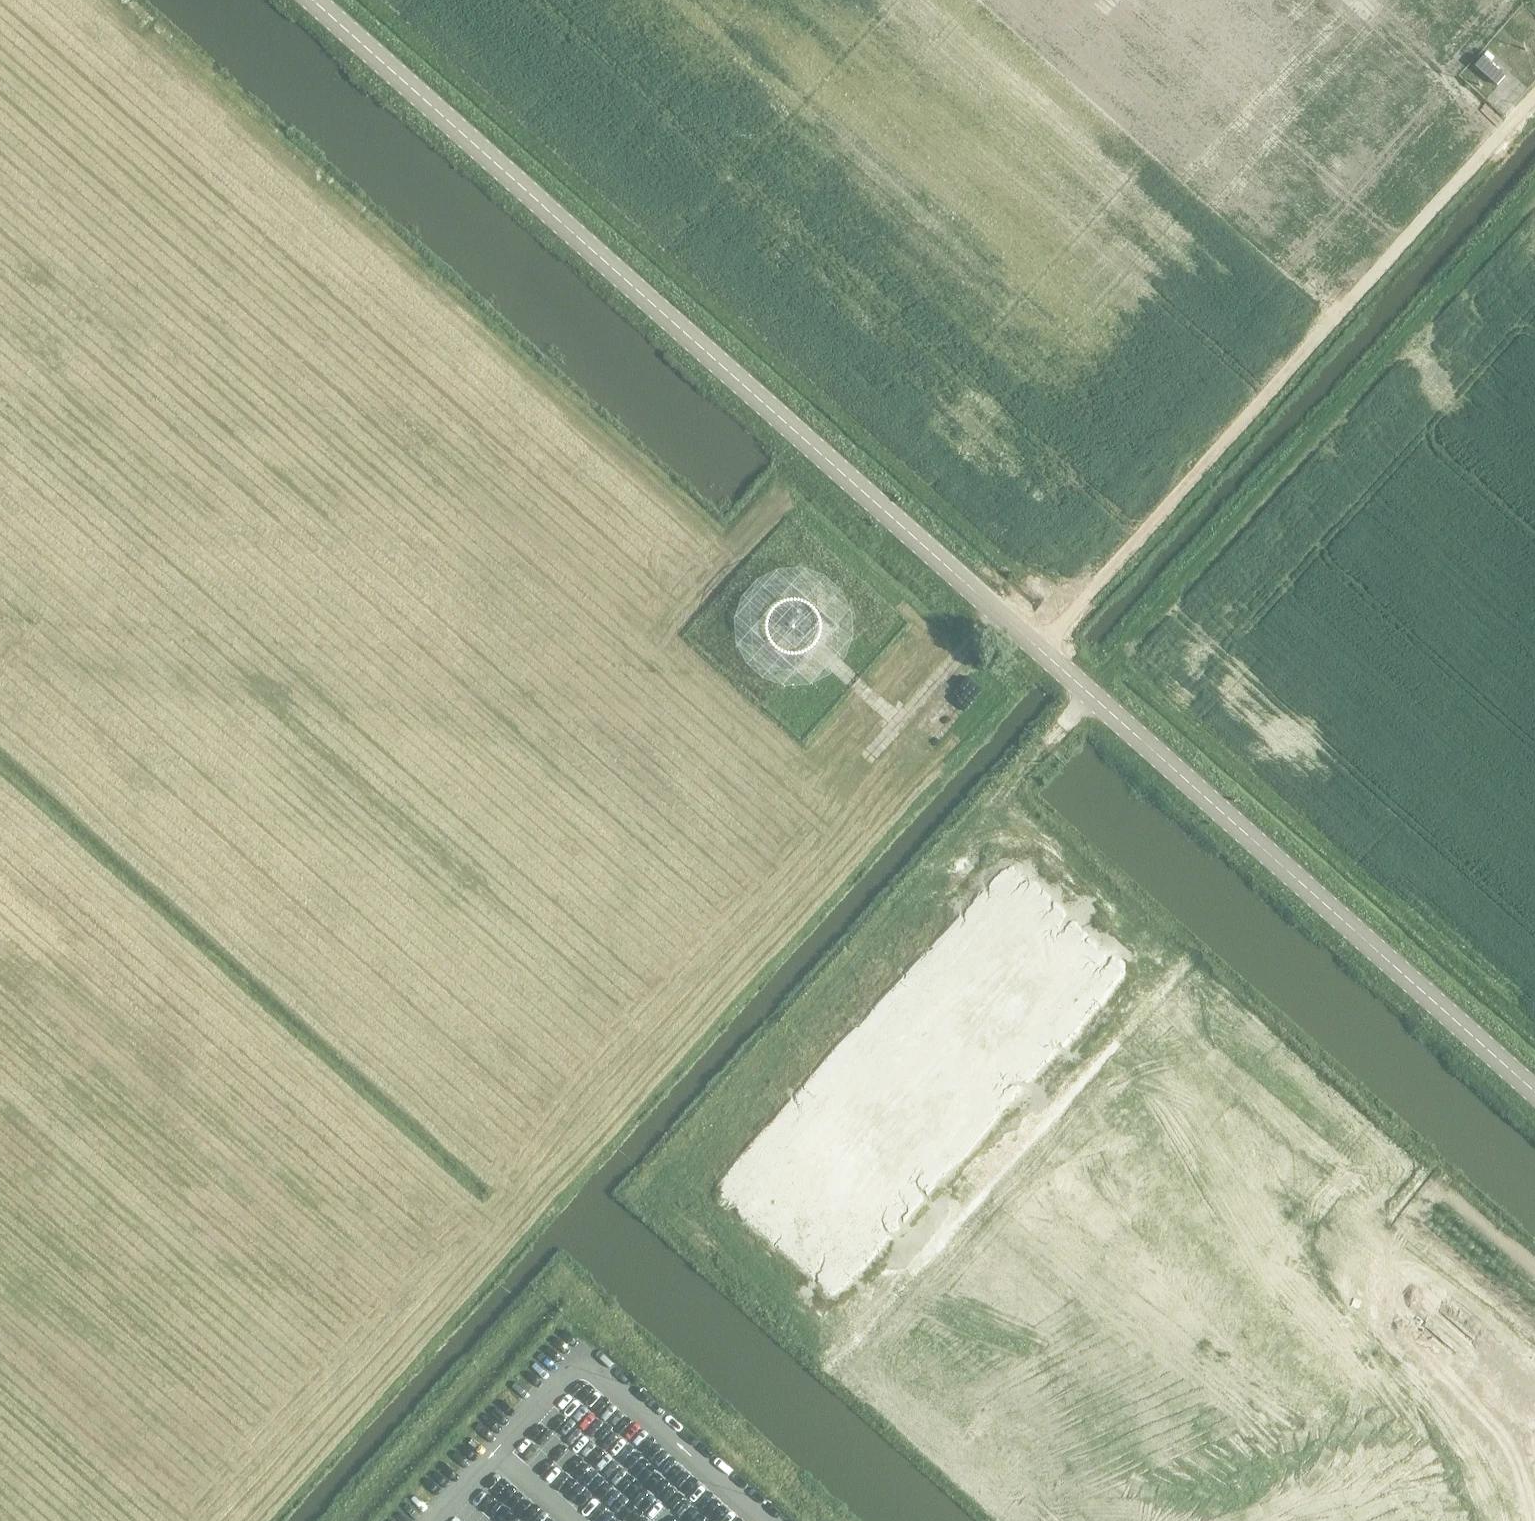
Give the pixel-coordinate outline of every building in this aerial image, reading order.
[(1484,56),(1477,64),(1499,83),(1506,75),(1484,56)] [(813,609),(796,628),(806,636),(822,618),(813,609)] [(632,1489),(643,1498),(648,1492),(658,1499),(681,1467),(660,1451),(632,1489)] [(676,1520),(706,1520),(713,1514),(697,1499),(676,1520)]
